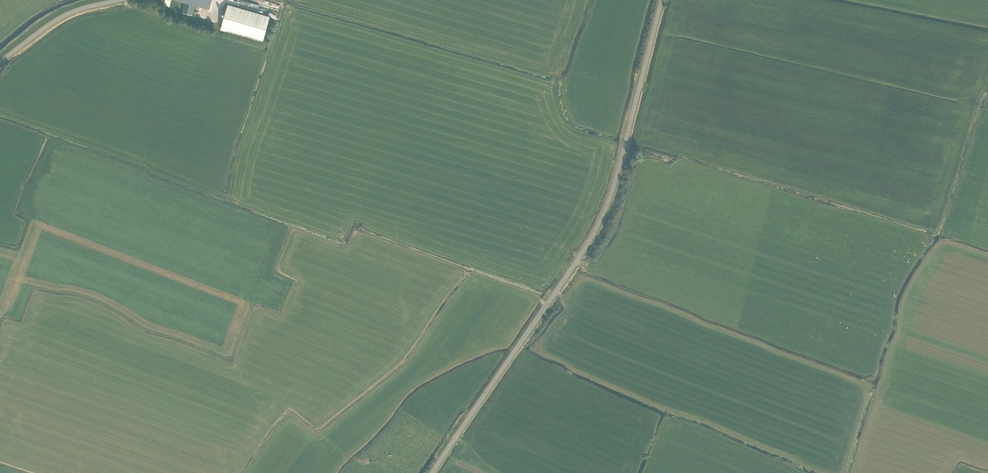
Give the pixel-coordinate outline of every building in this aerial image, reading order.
[(185,2),(195,4),(210,9),(213,0),(179,0),(185,2)] [(191,16),(195,4),(185,2),(182,13),(191,16)] [(263,41),(270,17),(227,5),(221,29),(263,41)]
